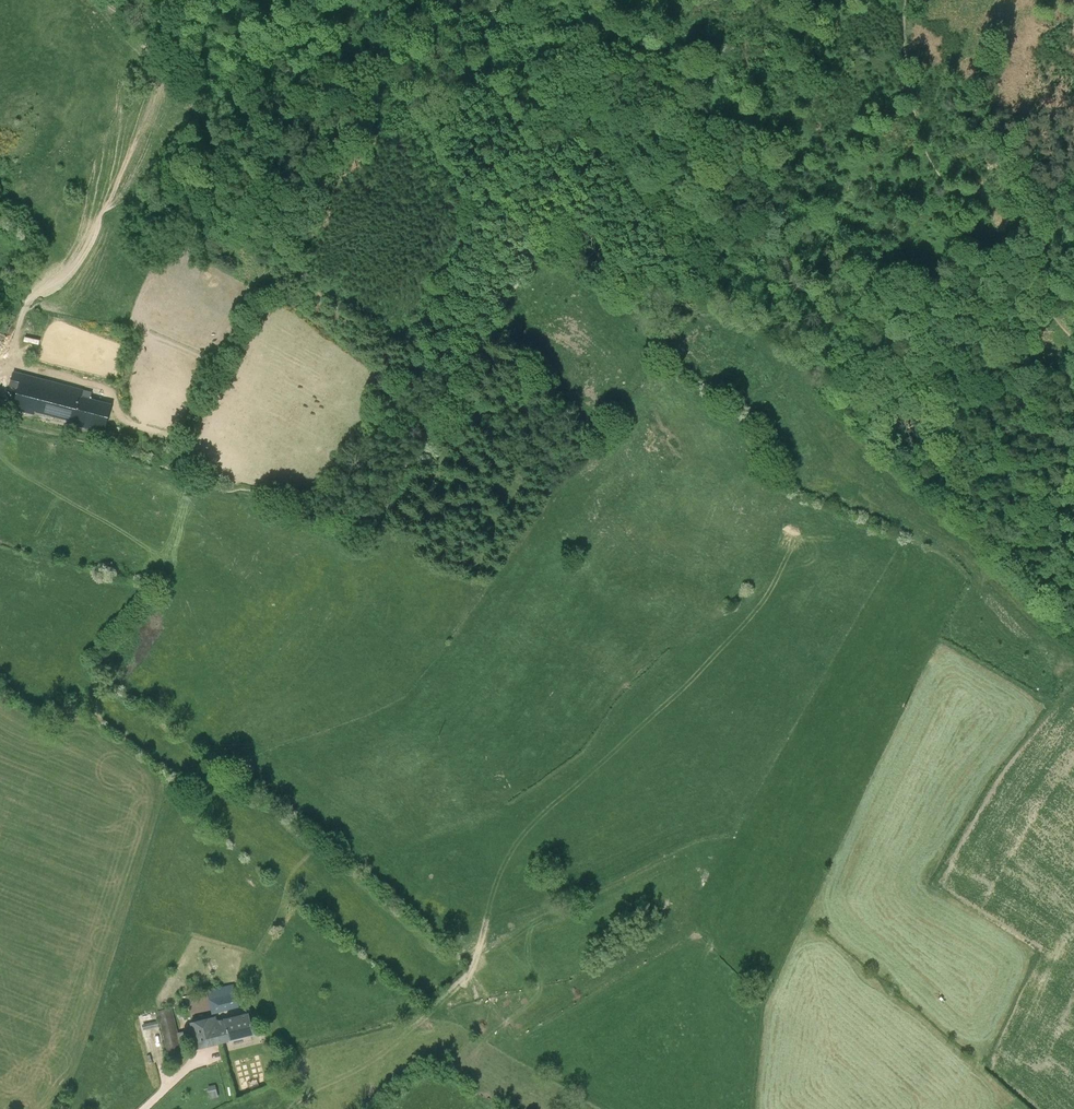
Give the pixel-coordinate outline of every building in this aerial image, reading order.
[(32,386),(17,382),(10,408),(102,432),(109,406),(78,398),(80,391),(34,379),(32,386)] [(186,1013),(189,1022),(209,1017),(210,1021),(237,1014),(231,991),(178,1005),(181,1015),(186,1013)] [(170,1014),(155,1018),(166,1063),(181,1060),(170,1014)] [(216,1027),(215,1023),(189,1030),(196,1056),(253,1042),(247,1019),(218,1027),(216,1027)] [(217,1094),(210,1096),(212,1105),(219,1104),(217,1094)]
